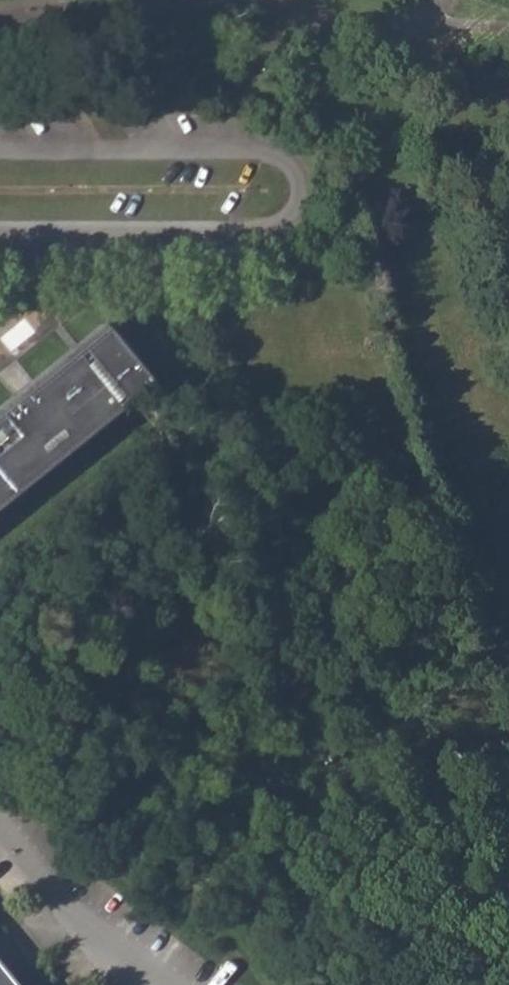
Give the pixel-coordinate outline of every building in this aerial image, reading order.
[(0,403),(0,503),(148,383),(99,323),(0,403)]
